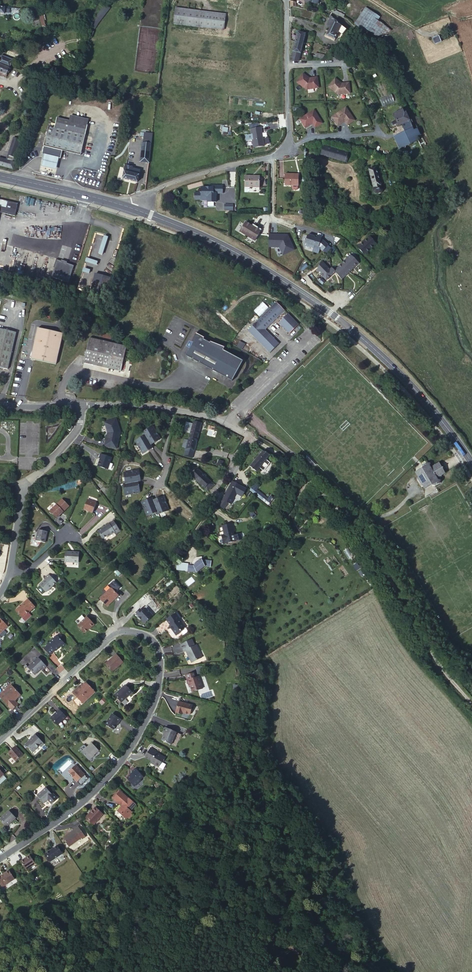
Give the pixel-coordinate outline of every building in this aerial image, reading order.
[(110,8),(105,5),(96,16),(94,19),(90,26),(95,28),(97,24),(98,23),(110,8)] [(378,22),(381,18),(367,9),(362,16),(361,15),(355,24),(380,41),(388,28),(378,22)] [(199,27),(200,14),(175,11),(174,23),(199,27)] [(225,17),(200,14),(199,27),(224,30),(225,17)] [(346,29),(334,19),(333,21),(329,28),(326,36),(335,40),(339,32),(342,34),(346,29)] [(305,34),(297,32),(290,60),(298,62),(305,34)] [(48,36),(35,38),(35,41),(36,41),(37,47),(42,46),(41,40),(49,39),(48,36)] [(1,55),(13,60),(16,61),(19,54),(7,50),(3,50),(1,55)] [(12,61),(13,60),(1,55),(0,58),(0,75),(6,77),(12,61)] [(307,76),(303,73),(297,82),(307,89),(319,87),(317,77),(309,78),(306,76),(307,76)] [(335,78),(328,86),(338,94),(350,93),(349,82),(341,83),(338,81),(339,81),(335,78)] [(380,98),(382,106),(394,103),(392,95),(380,98)] [(355,120),(346,107),(332,117),(338,126),(342,123),(342,122),(344,120),(345,121),(348,125),(355,120)] [(410,121),(405,109),(393,114),(396,120),(392,122),(391,123),(392,125),(393,125),(397,123),(399,126),(401,125),(410,121)] [(322,123),(314,110),(300,118),(306,128),(310,125),(309,124),(312,123),(313,124),(313,123),(315,128),(322,123)] [(57,118),(55,127),(49,126),(42,154),(44,155),(59,158),(61,159),(63,151),(81,155),(88,119),(70,115),(69,120),(57,118)] [(410,121),(401,125),(405,132),(413,128),(410,121)] [(251,130),(254,148),(265,146),(262,128),(251,130)] [(418,139),(413,128),(405,132),(394,137),(399,149),(418,140),(418,139)] [(145,132),(144,142),(145,142),(152,143),(153,133),(145,132)] [(13,137),(7,154),(14,157),(19,139),(13,137)] [(140,161),(149,163),(152,143),(145,142),(144,142),(142,142),(140,161)] [(341,160),(343,152),(323,146),(320,155),(341,160)] [(57,166),(59,158),(44,155),(42,162),(41,166),(56,170),(57,166)] [(6,159),(0,158),(0,164),(13,168),(15,162),(12,161),(6,159)] [(376,167),(368,169),(373,188),(372,190),(373,191),(373,192),(373,193),(375,194),(376,194),(377,194),(379,194),(381,193),(382,193),(383,192),(383,191),(383,190),(383,188),(383,187),(382,186),(381,186),(376,167)] [(125,168),(122,178),(137,182),(140,170),(132,168),(132,170),(125,168)] [(298,174),(285,174),(284,185),(292,185),(298,185),(298,174)] [(252,176),(244,176),(244,187),(259,187),(260,177),(252,177),(252,176)] [(222,185),(213,185),(212,187),(209,187),(201,187),(201,191),(199,191),(199,192),(195,192),(195,198),(201,199),(207,200),(207,201),(216,202),(216,195),(214,195),(214,193),(216,193),(222,193),(222,185)] [(446,195),(444,190),(433,196),(436,201),(446,195)] [(2,206),(1,212),(15,215),(18,203),(0,199),(0,206),(2,206)] [(245,223),(240,232),(254,241),(261,229),(250,223),(249,224),(245,223)] [(327,245),(321,239),(321,237),(317,236),(316,237),(314,236),(315,235),(309,233),(309,236),(307,235),(305,242),(306,243),(305,245),(313,248),(314,246),(318,247),(322,251),(327,245)] [(91,253),(102,257),(109,238),(98,234),(91,253)] [(288,235),(273,234),(272,246),(283,247),(288,254),(297,249),(288,235)] [(376,244),(370,236),(358,247),(364,255),(376,244)] [(351,254),(350,255),(334,270),(331,267),(329,269),(322,261),(317,270),(326,280),(335,272),(342,279),(359,263),(351,254)] [(74,272),(57,268),(52,285),(69,290),(74,272)] [(110,277),(96,273),(91,292),(105,295),(110,277)] [(285,311),(277,303),(258,323),(266,331),(285,311)] [(289,314),(280,323),(291,334),(300,325),(289,314)] [(273,346),(278,342),(258,323),(249,332),(266,348),(271,344),(273,346)] [(63,333),(38,327),(35,339),(38,340),(34,359),(56,364),(63,333)] [(0,328),(0,367),(8,369),(16,332),(0,328)] [(188,359),(235,382),(245,362),(226,352),(222,350),(223,348),(213,344),(212,345),(206,342),(206,341),(197,336),(193,345),(195,346),(188,359)] [(127,347),(90,338),(84,362),(121,371),(127,347)] [(281,345),(278,342),(273,346),(271,344),(266,348),(272,354),(281,345)] [(239,348),(244,351),(247,346),(242,343),(239,348)] [(105,446),(116,448),(120,432),(115,418),(103,422),(107,432),(106,439),(105,446)] [(201,423),(194,421),(189,440),(185,439),(183,447),(187,448),(186,451),(190,452),(191,449),(195,450),(197,442),(196,442),(201,423)] [(147,435),(152,443),(155,441),(156,442),(162,439),(160,435),(159,436),(153,426),(145,431),(147,435)] [(150,449),(154,447),(152,443),(147,435),(138,440),(144,449),(143,449),(145,453),(151,450),(150,449)] [(270,454),(263,450),(250,466),(252,468),(250,469),(253,471),(254,470),(256,471),(270,454)] [(111,457),(100,453),(99,458),(100,458),(97,465),(107,469),(111,457)] [(127,471),(129,481),(140,479),(142,479),(141,474),(143,474),(141,467),(137,468),(137,469),(127,471)] [(214,484),(197,468),(191,474),(208,491),(214,484)] [(445,483),(453,478),(446,468),(439,473),(437,469),(438,468),(435,468),(430,471),(430,472),(430,473),(423,478),(427,483),(429,484),(432,487),(431,489),(435,495),(441,491),(444,492),(448,489),(448,486),(446,486),(445,483)] [(129,481),(126,482),(128,491),(138,490),(139,491),(143,490),(142,483),(140,483),(140,479),(129,481)] [(247,488),(233,481),(227,492),(228,493),(224,500),(231,504),(237,493),(237,492),(243,495),(247,488)] [(249,491),(268,505),(274,498),(270,496),(268,498),(257,490),(259,488),(254,485),(249,491)] [(159,510),(159,512),(169,509),(165,499),(166,498),(164,494),(158,497),(158,498),(154,499),(159,510)] [(149,514),(159,510),(154,499),(153,497),(149,499),(149,498),(142,500),(144,504),(145,504),(149,514)] [(92,512),(94,502),(86,500),(83,509),(92,512)] [(48,511),(55,519),(63,512),(56,504),(48,511)] [(115,531),(119,528),(111,517),(103,522),(103,523),(96,528),(100,535),(104,533),(105,535),(113,529),(115,531)] [(225,533),(224,533),(226,540),(227,540),(228,542),(237,539),(235,530),(237,529),(235,521),(223,524),(225,533)] [(34,541),(44,543),(46,532),(37,530),(34,541)] [(61,560),(75,561),(76,551),(68,550),(68,549),(61,549),(61,560)] [(194,563),(193,567),(196,567),(197,567),(197,566),(198,565),(198,564),(199,564),(200,563),(201,563),(202,563),(203,563),(204,562),(205,560),(201,559),(194,563)] [(196,567),(193,567),(190,566),(189,571),(198,574),(207,569),(212,570),(213,565),(204,562),(203,563),(202,563),(201,563),(200,563),(199,564),(198,564),(198,565),(197,566),(197,567),(196,567)] [(43,590),(53,581),(45,573),(42,575),(43,577),(36,583),(43,590)] [(97,597),(104,605),(112,599),(110,597),(115,593),(109,586),(97,597)] [(177,600),(182,595),(179,592),(173,597),(177,600)] [(19,617),(32,604),(25,597),(12,609),(19,617)] [(136,614),(142,620),(151,612),(145,606),(141,610),(138,607),(134,611),(137,613),(136,614)] [(179,629),(185,625),(179,617),(177,618),(174,612),(165,618),(169,624),(168,625),(173,633),(177,633),(181,631),(179,629)] [(86,631),(93,624),(85,616),(75,625),(81,632),(84,629),(86,631)] [(60,647),(63,644),(54,634),(45,642),(46,644),(41,648),(47,655),(52,650),(53,651),(59,645),(60,647)] [(192,660),(202,656),(199,650),(201,650),(197,643),(195,644),(192,637),(180,643),(183,649),(186,648),(192,660)] [(111,671),(122,662),(116,653),(104,663),(111,671)] [(41,670),(45,666),(37,657),(27,666),(33,673),(39,667),(41,670)] [(194,691),(204,689),(201,676),(197,677),(196,672),(188,674),(191,684),(192,684),(194,691)] [(82,703),(94,691),(86,682),(80,687),(78,685),(72,691),(82,703)] [(133,691),(132,690),(126,683),(114,694),(120,701),(133,691)] [(20,695),(11,686),(5,691),(4,689),(0,692),(0,698),(11,709),(16,704),(12,701),(20,695)] [(188,716),(192,706),(178,701),(174,712),(180,715),(181,713),(188,716)] [(57,724),(66,716),(60,710),(54,714),(53,713),(49,716),(57,724)] [(120,719),(111,714),(104,725),(112,730),(117,722),(118,723),(120,719)] [(173,747),(180,735),(164,726),(161,731),(163,732),(159,739),(173,747)] [(40,746),(43,743),(34,732),(30,736),(32,737),(24,744),(31,751),(38,744),(40,746)] [(90,743),(80,752),(87,760),(97,750),(90,743)] [(82,744),(77,749),(80,752),(85,747),(82,744)] [(14,761),(22,754),(14,746),(7,753),(14,761)] [(163,761),(165,758),(158,754),(157,755),(153,753),(154,751),(149,748),(143,757),(149,761),(148,762),(157,767),(159,762),(163,761)] [(76,783),(85,775),(75,765),(68,772),(73,777),(72,778),(76,783)] [(140,779),(142,777),(135,768),(132,771),(133,772),(127,777),(135,786),(141,781),(140,779)] [(52,795),(51,796),(44,788),(35,796),(41,805),(46,801),(49,805),(55,799),(52,795)] [(134,804),(118,789),(111,797),(120,806),(116,810),(117,811),(119,814),(121,813),(122,816),(124,818),(130,812),(128,810),(134,804)] [(93,825),(103,816),(97,808),(86,818),(93,825)] [(14,818),(7,811),(0,818),(0,822),(5,827),(14,818)] [(81,841),(85,838),(78,828),(62,839),(67,848),(80,839),(81,841)] [(48,864),(62,856),(57,848),(44,857),(48,864)] [(25,871),(33,866),(28,857),(19,863),(25,871)] [(15,881),(8,872),(3,876),(4,878),(0,880),(0,886),(3,889),(15,881)]
